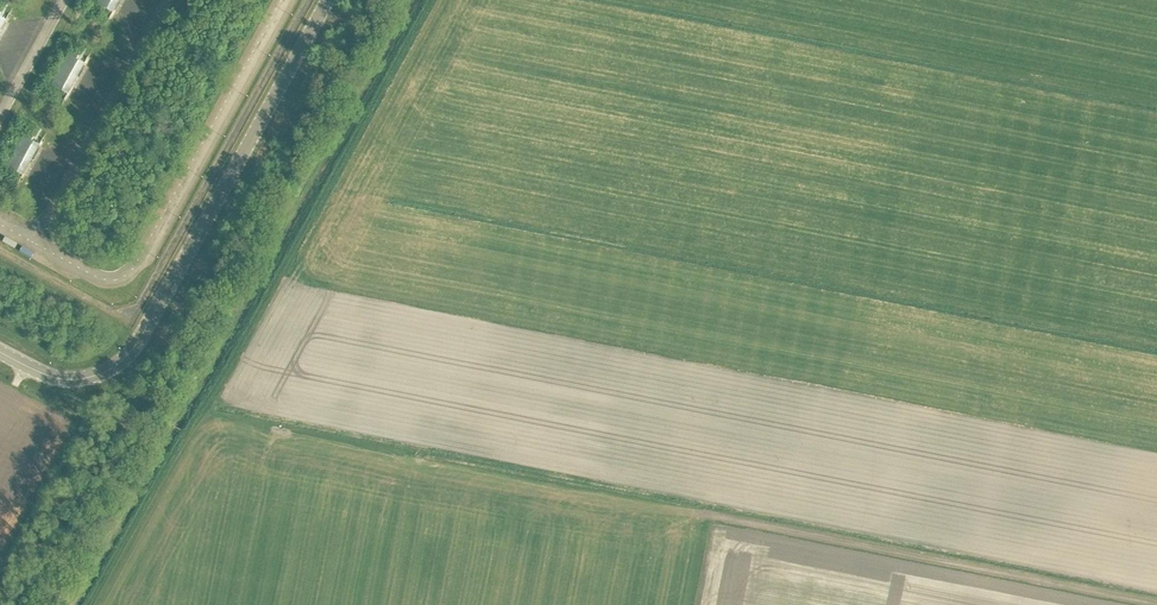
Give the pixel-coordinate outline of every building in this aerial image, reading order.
[(99,6),(115,15),(124,0),(103,0),(99,6)] [(87,67),(71,59),(54,89),(70,98),(87,67)] [(42,149),(26,140),(9,171),(25,180),(42,149)]
